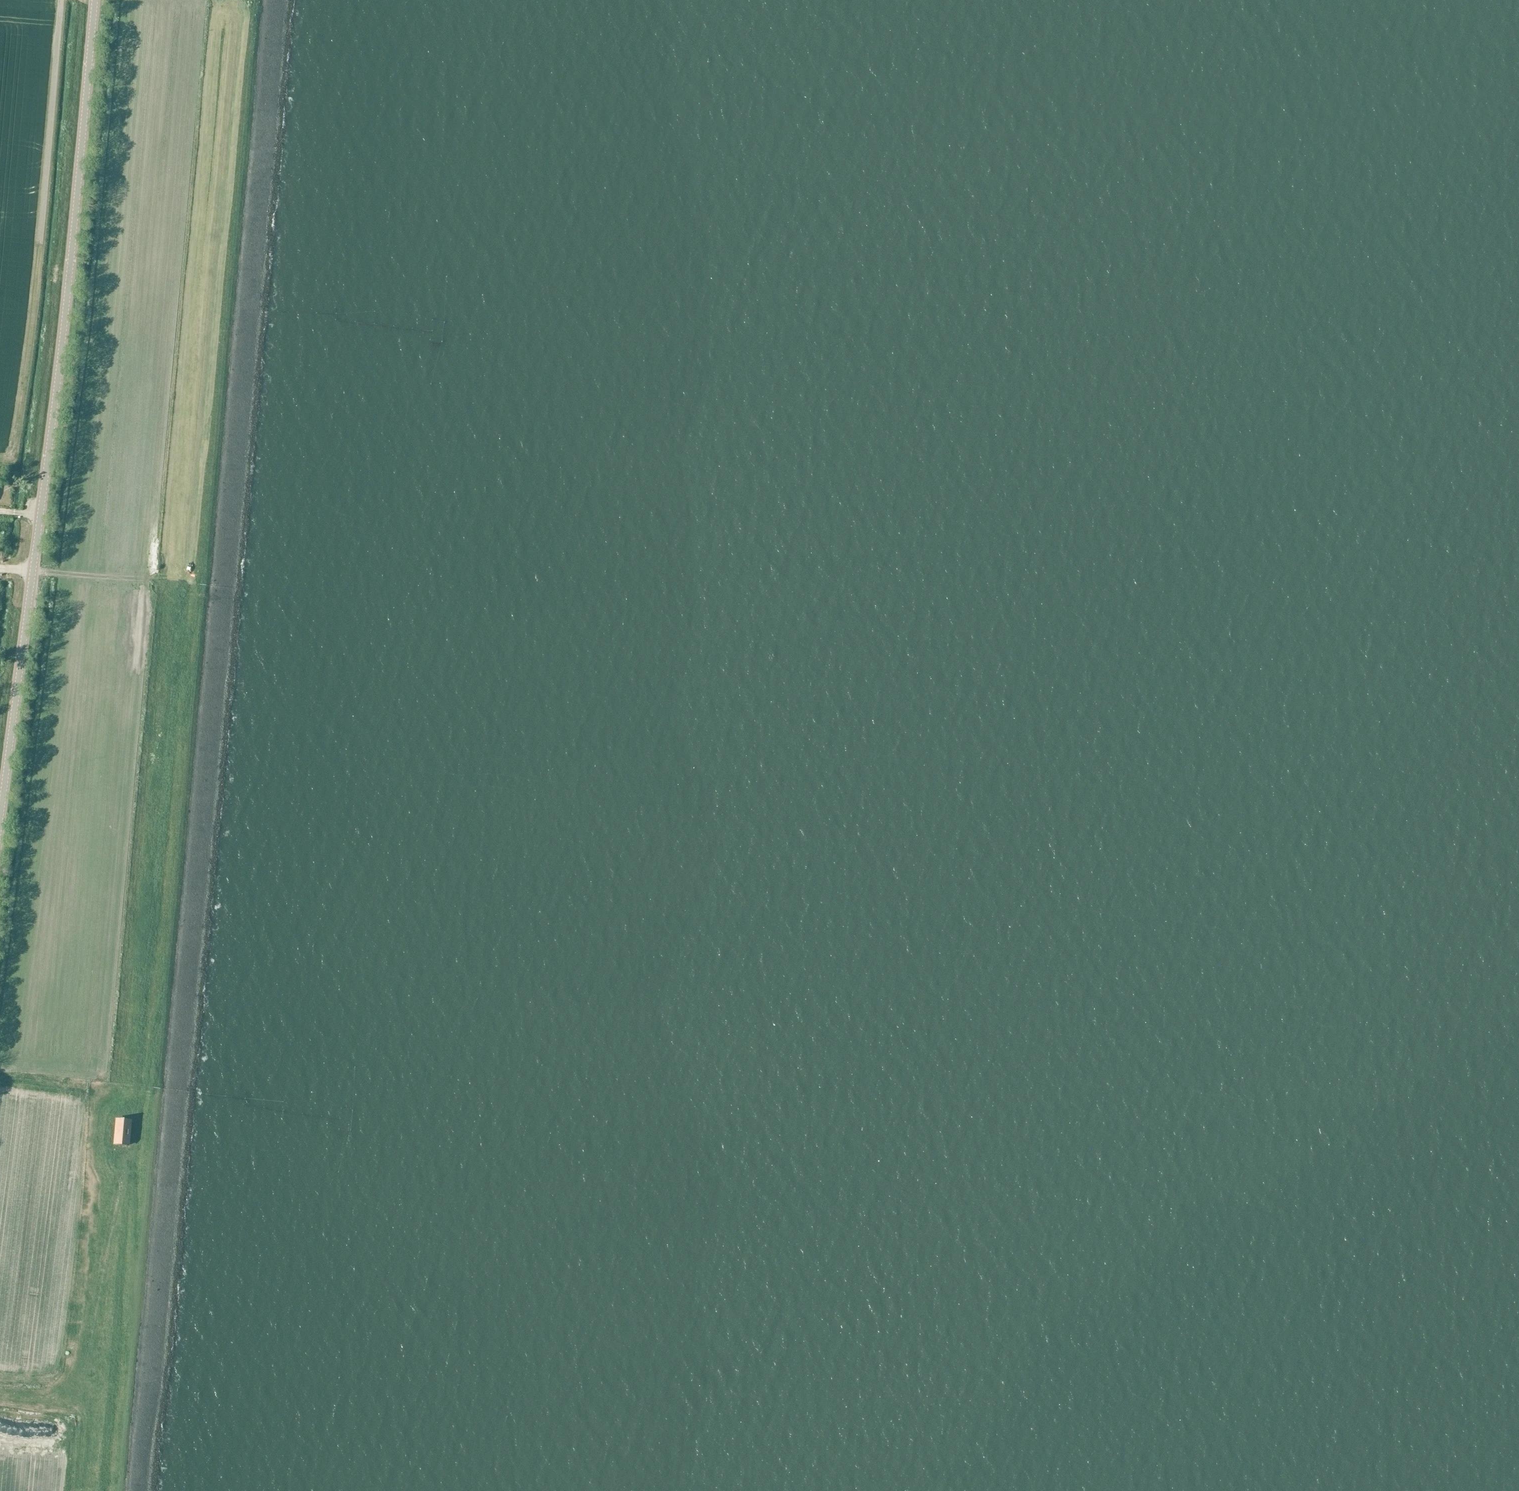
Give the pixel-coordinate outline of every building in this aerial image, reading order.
[(114,1144),(128,1145),(131,1121),(116,1119),(114,1144)]
